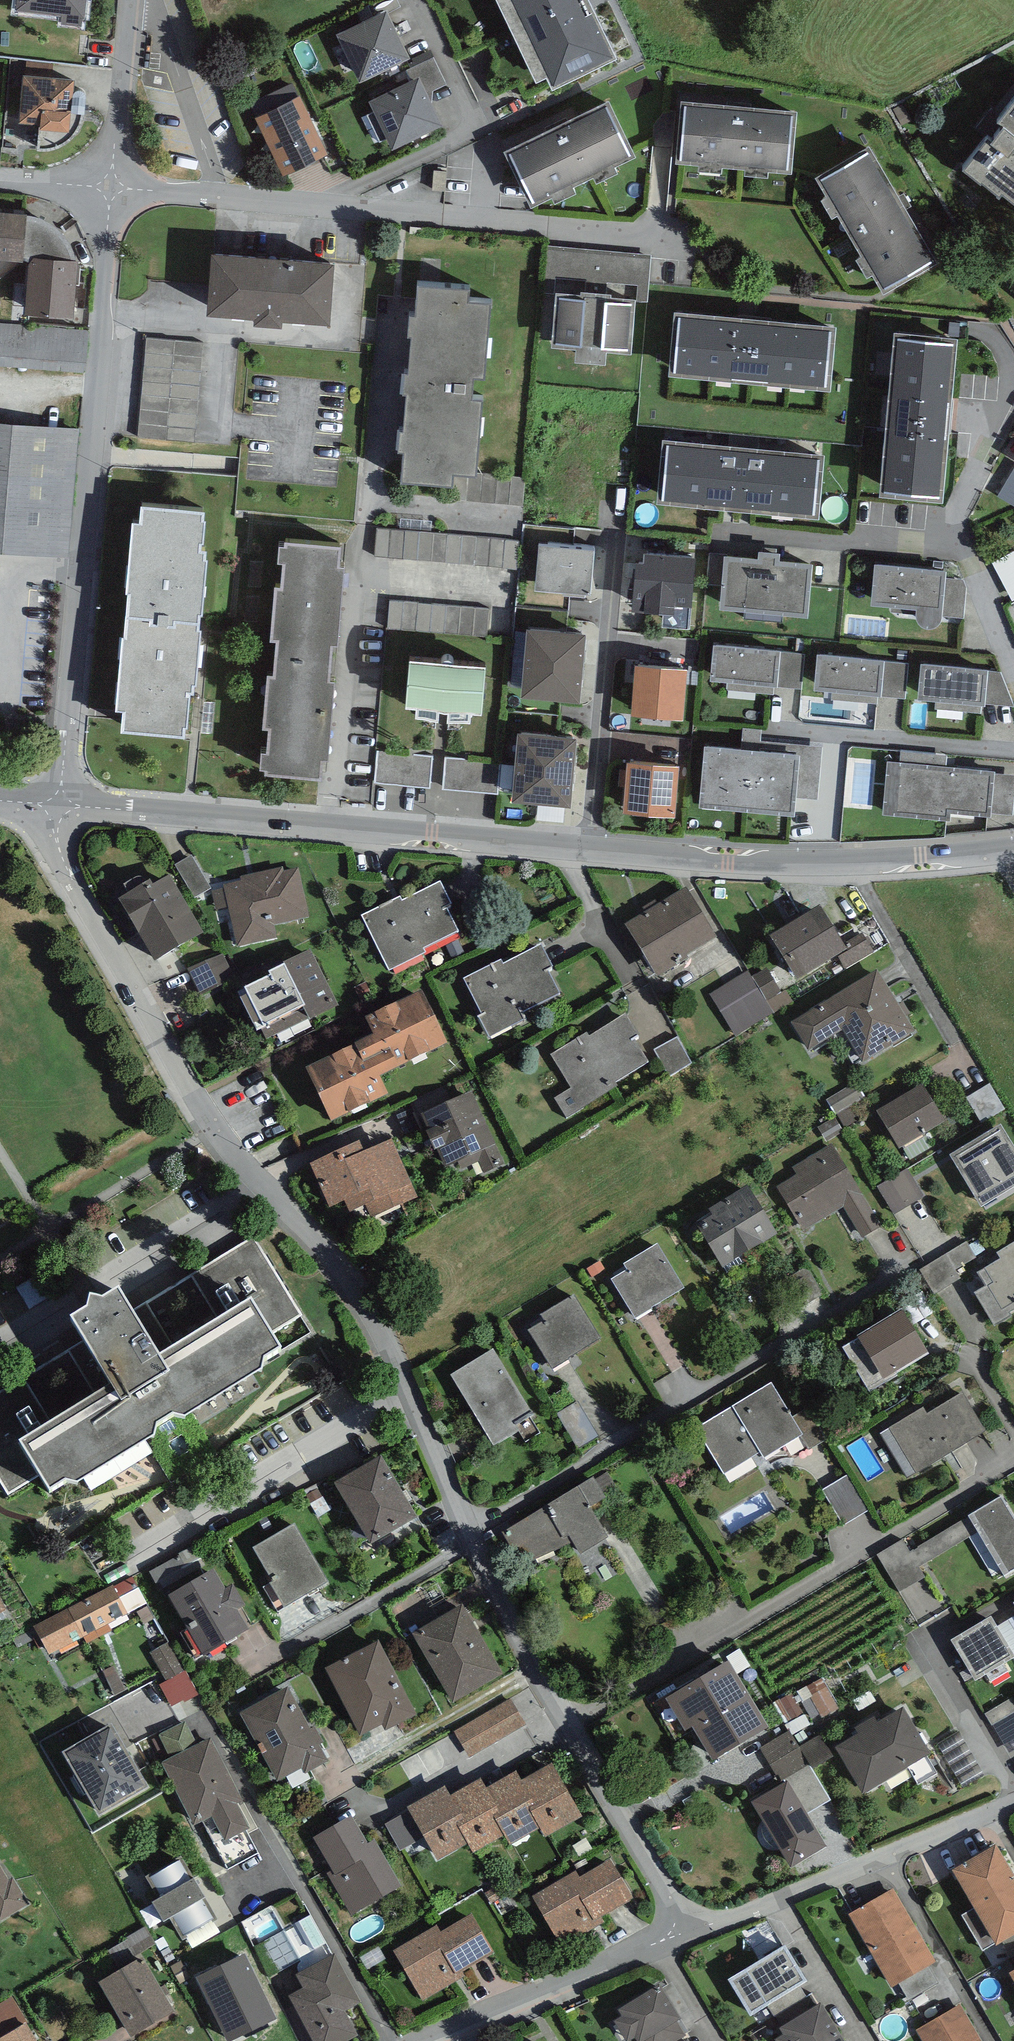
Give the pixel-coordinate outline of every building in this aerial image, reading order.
[(15,8),(85,16),(86,0),(16,0),(15,8)] [(590,0),(510,0),(552,86),(617,55),(590,0)] [(387,7),(336,31),(359,80),(410,55),(387,7)] [(430,49),(412,58),(420,73),(418,74),(431,101),(433,89),(446,83),(430,49)] [(74,77),(23,73),(19,119),(39,121),(38,126),(70,128),(74,77)] [(418,74),(368,98),(392,147),(441,123),(431,101),(418,74)] [(300,94),(255,116),(282,173),(327,152),(300,94)] [(1002,111),(1009,116),(1005,121),(992,137),(987,133),(965,162),(1000,189),(1002,186),(1013,195),(1013,96),(1002,111)] [(608,97),(504,149),(531,204),(551,194),(554,200),(576,189),(573,184),(593,174),(596,180),(617,169),(614,163),(636,153),(608,97)] [(797,107),(681,97),(675,160),(697,162),(696,167),(721,170),(721,164),(745,166),(744,172),(768,174),(769,168),(791,171),(797,107)] [(869,142),(814,173),(826,194),(821,197),(832,214),(837,211),(862,253),(856,257),(866,275),(872,272),(883,291),(937,259),(869,142)] [(0,210),(0,258),(22,260),(26,213),(0,210)] [(334,259),(211,250),(207,310),(330,319),(334,259)] [(78,258),(35,254),(28,260),(24,312),(73,316),(78,258)] [(469,285),(418,280),(415,310),(410,310),(408,332),(412,332),(409,368),(404,368),(402,388),(407,389),(404,426),(400,426),(398,446),(403,446),(400,478),(452,483),(453,471),(474,472),(481,395),(472,394),(474,375),(484,376),(491,299),(468,297),(469,285)] [(635,296),(556,289),(551,345),(630,351),(635,296)] [(837,322),(674,308),(668,372),(831,386),(837,322)] [(87,374),(91,330),(0,322),(0,366),(87,374)] [(957,334),(893,329),(879,492),(942,497),(957,334)] [(174,340),(146,338),(138,437),(195,441),(203,343),(174,340)] [(0,420),(0,549),(69,555),(79,426),(0,420)] [(824,451),(662,436),(656,501),(819,515),(824,451)] [(202,508),(141,503),(140,519),(132,519),(127,588),(129,588),(125,633),(122,633),(117,705),(124,705),(123,726),(183,730),(184,722),(187,722),(189,687),(192,687),(192,679),(195,679),(199,625),(197,625),(199,609),(202,609),(206,554),(203,554),(204,545),(199,545),(199,538),(202,539),(204,516),(202,516),(202,508)] [(519,539),(376,527),(374,554),(517,567),(519,539)] [(341,542),(285,538),(284,541),(279,541),(277,560),(282,560),(280,583),(274,582),(270,636),(275,637),(273,671),(267,670),(262,724),(268,725),(266,748),(261,748),(259,765),(265,765),(264,770),(320,774),(321,755),(327,756),(334,678),(329,677),(332,642),(338,642),(344,564),(339,563),(341,542)] [(594,548),(539,543),(535,586),(590,592),(594,548)] [(759,556),(724,553),(719,607),(808,615),(813,562),(779,559),(779,551),(760,549),(759,556)] [(674,611),(675,601),(691,602),(695,554),(644,551),(644,559),(636,559),(632,608),(674,611)] [(996,566),(1013,602),(1013,556),(996,566)] [(946,568),(874,562),(870,602),(890,604),(942,609),(945,576),(946,568)] [(964,579),(945,576),(942,609),(942,614),(964,616),(967,585),(964,579)] [(489,607),(389,599),(387,629),(486,637),(489,607)] [(942,614),(942,609),(890,604),(890,611),(915,613),(916,615),(917,618),(920,622),(923,624),(925,626),(928,626),(933,625),(936,623),(939,620),(941,616),(942,614)] [(527,625),(524,659),(582,664),(585,630),(527,625)] [(780,648),(713,642),(710,678),(777,684),(780,651),(780,648)] [(780,651),(777,684),(777,686),(802,689),(806,653),(780,651)] [(884,658),(817,652),(814,687),(881,693),(884,660),(884,658)] [(438,715),(439,706),(447,707),(447,716),(470,717),(470,708),(482,709),(485,661),(409,655),(406,703),(416,704),(415,713),(438,715)] [(579,699),(582,664),(524,659),(520,693),(579,699)] [(909,663),(884,660),(881,693),(881,696),(905,698),(909,663)] [(686,666),(635,662),(631,713),(683,717),(686,666)] [(988,667),(919,662),(917,696),(986,701),(988,670),(988,667)] [(988,670),(986,701),(1013,705),(1013,704),(1001,671),(988,670)] [(517,728),(514,763),(573,768),(576,734),(517,728)] [(796,745),(705,737),(699,805),(793,813),(795,796),(800,746),(796,745)] [(797,742),(796,745),(800,746),(795,796),(817,798),(822,744),(797,742)] [(877,810),(877,750),(850,750),(850,810),(877,810)] [(434,755),(377,751),(375,781),(431,785),(434,755)] [(500,761),(445,756),(442,787),(497,791),(500,761)] [(679,762),(628,758),(623,809),(674,814),(679,762)] [(995,769),(886,759),(881,813),(949,820),(950,812),(990,815),(991,812),(995,772),(995,769)] [(570,802),(573,768),(514,763),(511,797),(570,802)] [(995,772),(991,812),(1013,814),(1013,807),(1013,774),(995,772)] [(211,889),(191,856),(174,866),(194,899),(211,889)] [(283,869),(240,878),(241,882),(223,886),(224,890),(212,892),(216,911),(228,908),(237,949),(277,940),(274,927),(309,919),(298,870),(284,873),(283,869)] [(150,884),(118,903),(155,967),(204,938),(170,879),(153,888),(150,884)] [(400,899),(362,917),(389,973),(426,956),(424,952),(458,935),(446,910),(452,908),(441,885),(402,903),(400,899)] [(686,889),(625,927),(658,981),(689,962),(687,958),(717,940),(686,889)] [(819,910),(770,941),(798,985),(838,959),(847,953),(843,946),(819,910)] [(862,934),(843,946),(847,953),(838,959),(845,971),(874,953),(862,934)] [(501,962),(464,981),(482,1016),(477,1019),(489,1041),(524,1022),(521,1016),(560,997),(548,973),(552,970),(540,947),(503,966),(501,962)] [(282,970),(242,990),(267,1041),(309,1021),(311,1023),(339,1009),(311,952),(280,967),(282,970)] [(235,981),(222,954),(187,971),(200,998),(235,981)] [(767,970),(752,978),(766,1001),(781,993),(767,970)] [(748,972),(710,995),(735,1037),(773,1014),(766,1001),(752,978),(748,972)] [(878,972),(791,1024),(809,1052),(842,1032),(862,1065),(915,1033),(878,972)] [(786,990),(781,993),(766,1001),(773,1014),(793,1002),(786,990)] [(374,1039),(305,1074),(331,1126),(388,1098),(380,1082),(448,1048),(421,995),(365,1022),(374,1039)] [(625,1016),(589,1037),(587,1034),(551,1055),(571,1089),(554,1100),(566,1120),(618,1088),(616,1084),(648,1065),(634,1041),(639,1038),(625,1016)] [(692,1064),(677,1038),(653,1052),(669,1078),(692,1064)] [(856,1083),(826,1100),(835,1117),(866,1099),(856,1083)] [(991,1084),(966,1099),(981,1125),(1006,1111),(991,1084)] [(922,1086),(877,1114),(900,1151),(945,1124),(922,1086)] [(470,1094),(421,1117),(429,1134),(426,1135),(434,1152),(436,1151),(445,1170),(495,1147),(470,1094)] [(1001,1128),(950,1159),(981,1211),(1013,1192),(1013,1151),(1001,1128)] [(360,1145),(309,1168),(329,1211),(344,1204),(355,1227),(418,1199),(392,1143),(364,1155),(360,1145)] [(833,1145),(792,1169),(797,1177),(777,1188),(803,1232),(843,1208),(862,1240),(882,1228),(833,1145)] [(925,1197),(907,1170),(877,1189),(894,1217),(925,1197)] [(748,1189),(708,1212),(710,1214),(694,1224),(722,1271),(777,1238),(748,1189)] [(310,1333),(253,1240),(128,1316),(118,1301),(101,1311),(90,1308),(88,1319),(71,1329),(81,1345),(0,1394),(0,1481),(9,1495),(36,1479),(49,1501),(67,1491),(77,1494),(154,1447),(157,1435),(173,1424),(185,1427),(262,1382),(264,1369),(281,1359),(277,1353),(310,1333)] [(975,1258),(966,1243),(919,1270),(934,1295),(961,1280),(955,1270),(975,1258)] [(997,1256),(1001,1262),(977,1276),(986,1290),(976,1296),(995,1328),(1011,1319),(1008,1316),(1013,1313),(1013,1245),(997,1256)] [(657,1246),(623,1266),(626,1272),(611,1281),(635,1322),(652,1312),(651,1310),(684,1291),(657,1246)] [(574,1297),(540,1317),(543,1323),(528,1332),(552,1373),(569,1363),(568,1361),(601,1342),(574,1297)] [(904,1315),(858,1342),(883,1384),(929,1357),(904,1315)] [(494,1351),(450,1377),(493,1449),(519,1434),(515,1426),(532,1416),(494,1351)] [(771,1385),(696,1430),(725,1476),(760,1454),(764,1460),(801,1438),(802,1437),(791,1419),(771,1385)] [(923,1410),(880,1435),(907,1481),(986,1434),(962,1394),(927,1415),(923,1410)] [(564,1416),(578,1452),(599,1444),(585,1408),(564,1416)] [(802,1437),(801,1438),(809,1450),(825,1440),(807,1410),(791,1419),(802,1437)] [(381,1460),(335,1487),(371,1547),(417,1520),(381,1460)] [(607,1473),(597,1479),(611,1504),(622,1497),(607,1473)] [(848,1475),(822,1490),(843,1526),(869,1510),(848,1475)] [(593,1480),(510,1529),(527,1563),(572,1544),(580,1557),(607,1540),(590,1510),(604,1500),(593,1480)] [(1013,1574),(1013,1521),(1001,1500),(964,1522),(963,1521),(910,1553),(902,1541),(877,1556),(900,1592),(923,1578),(918,1568),(977,1532),(1006,1579),(1013,1574)] [(294,1526),(254,1550),(272,1584),(270,1586),(284,1610),(327,1583),(294,1526)] [(197,1553),(159,1572),(170,1594),(208,1575),(197,1553)] [(215,1571),(168,1599),(204,1660),(249,1633),(238,1613),(245,1609),(233,1588),(227,1591),(215,1571)] [(112,1587),(127,1615),(147,1604),(132,1577),(112,1587)] [(67,1610),(83,1639),(127,1616),(127,1615),(112,1587),(67,1610)] [(462,1607),(412,1637),(453,1705),(503,1675),(462,1607)] [(83,1639),(67,1610),(34,1628),(49,1657),(83,1639)] [(1013,1656),(1013,1617),(997,1628),(1013,1656)] [(951,1643),(975,1684),(1013,1662),(1013,1656),(997,1628),(992,1619),(951,1643)] [(166,1682),(185,1671),(169,1643),(150,1654),(166,1682)] [(378,1644),(325,1671),(360,1739),(381,1728),(384,1733),(416,1717),(378,1644)] [(729,1666),(665,1703),(684,1736),(693,1731),(713,1766),(769,1733),(729,1666)] [(199,1696),(185,1671),(166,1682),(159,1686),(171,1708),(183,1702),(184,1704),(199,1696)] [(826,1682),(805,1695),(823,1724),(844,1710),(826,1682)] [(288,1691),(241,1715),(277,1783),(302,1770),(305,1775),(327,1764),(318,1747),(323,1744),(315,1730),(310,1733),(288,1691)] [(1012,1698),(985,1714),(1009,1755),(1013,1752),(1013,1702),(1012,1698)] [(510,1700),(454,1733),(469,1759),(526,1726),(510,1700)] [(864,1797),(931,1757),(903,1710),(877,1726),(873,1720),(855,1731),(858,1737),(836,1750),(864,1797)] [(225,1844),(249,1830),(236,1806),(242,1802),(211,1740),(198,1746),(186,1722),(159,1736),(171,1759),(160,1765),(194,1828),(212,1818),(225,1844)] [(112,1728),(63,1757),(99,1819),(147,1791),(112,1728)] [(800,1749),(789,1732),(759,1750),(779,1784),(786,1780),(810,1766),(800,1749)] [(820,1736),(800,1749),(810,1766),(813,1770),(833,1758),(820,1736)] [(581,1819),(551,1766),(520,1783),(535,1808),(528,1812),(539,1832),(544,1840),(581,1819)] [(788,1783),(807,1815),(831,1801),(813,1770),(810,1766),(786,1780),(788,1783)] [(503,1838),(510,1848),(539,1832),(528,1812),(535,1808),(520,1783),(515,1773),(485,1790),(499,1815),(493,1819),(503,1838)] [(485,1790),(480,1781),(450,1797),(465,1823),(458,1827),(469,1846),(473,1854),(503,1838),(493,1819),(499,1815),(485,1790)] [(807,1815),(788,1783),(751,1804),(791,1871),(827,1850),(807,1815)] [(450,1797),(445,1788),(406,1810),(408,1812),(423,1839),(437,1864),(469,1846),(458,1827),(465,1823),(450,1797)] [(399,1852),(423,1839),(408,1812),(384,1825),(399,1852)] [(351,1819),(314,1840),(333,1873),(329,1875),(352,1915),(400,1888),(375,1843),(367,1847),(351,1819)] [(952,1864),(995,1938),(1001,1936),(1013,1928),(1013,1870),(996,1839),(952,1864)] [(171,1924),(182,1943),(218,1923),(181,1859),(144,1880),(157,1903),(150,1907),(163,1928),(171,1924)] [(574,1874),(533,1898),(562,1949),(603,1925),(599,1920),(632,1901),(610,1863),(578,1881),(574,1874)] [(26,1906),(12,1883),(9,1885),(0,1870),(0,1922),(26,1906)] [(894,1886),(848,1911),(892,1984),(935,1959),(894,1886)] [(436,1927),(393,1952),(422,2002),(464,1977),(461,1972),(493,1954),(472,1916),(440,1934),(436,1927)] [(1001,1936),(1011,1952),(1013,1950),(1013,1928),(1001,1936)] [(807,1976),(785,1940),(729,1974),(751,2010),(766,2001),(799,1981),(807,1976)] [(244,1956),(197,1979),(223,2032),(237,2025),(243,2038),(276,2022),(244,1956)] [(290,1998),(312,2040),(351,2040),(357,2038),(344,2012),(360,2004),(336,1957),(296,1978),(303,1991),(290,1998)] [(142,1961),(100,1986),(132,2040),(174,2015),(142,1961)] [(635,2033),(641,2039),(675,2017),(681,2014),(660,1978),(617,2004),(621,2011),(614,2015),(627,2038),(635,2033)] [(807,1995),(799,1981),(766,2001),(775,2015),(807,1995)] [(842,2029),(822,1997),(779,2023),(783,2029),(775,2034),(780,2040),(822,2040),(842,2029)] [(0,2005),(0,2040),(37,2040),(12,1998),(0,2005)] [(916,2027),(925,2040),(984,2040),(961,2001),(916,2027)] [(675,2017),(641,2039),(642,2040),(676,2040),(686,2034),(675,2017)] [(822,2040),(849,2040),(842,2029),(822,2040)]
